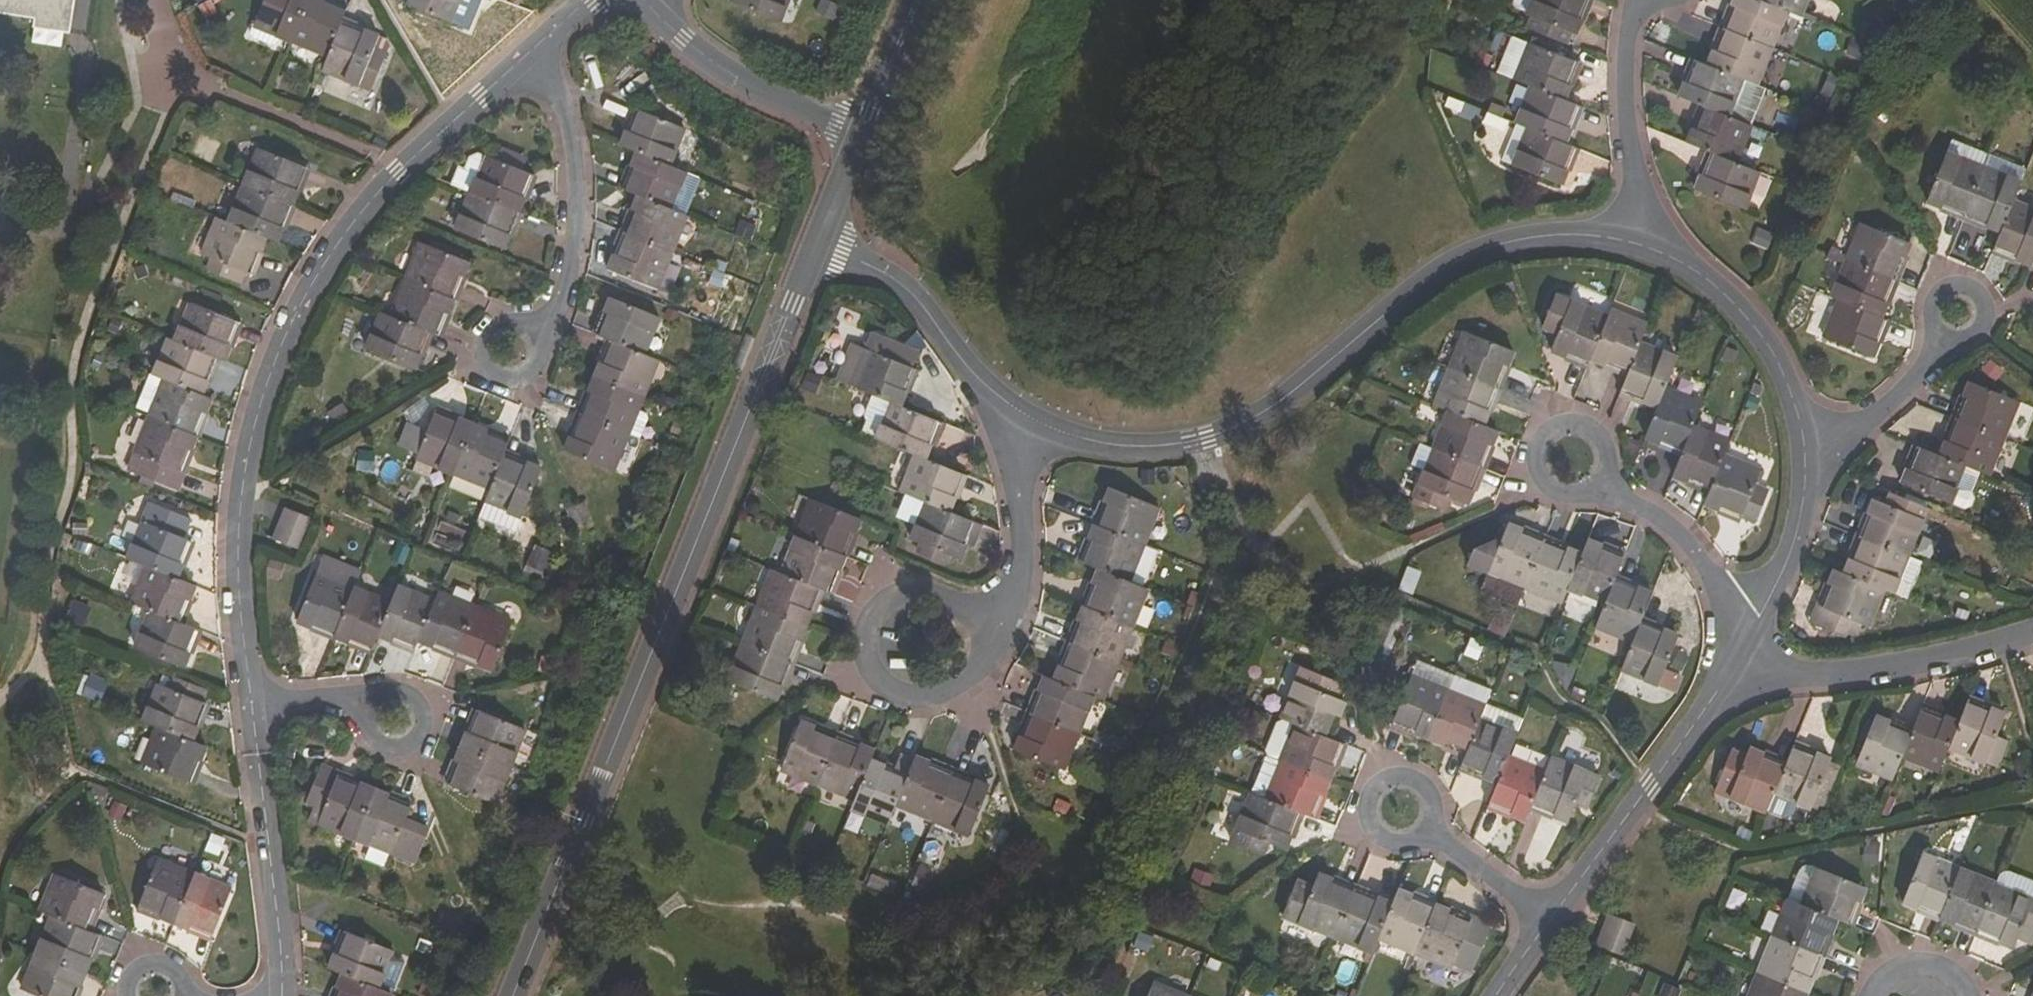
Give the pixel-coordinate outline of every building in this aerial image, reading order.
[(34,18),(33,28),(70,34),(75,0),(0,0),(0,14),(34,18)] [(307,0),(264,0),(253,28),(290,42),(307,0)] [(347,8),(328,0),(307,0),(290,42),(327,58),(342,22),(347,8)] [(452,23),(462,0),(406,0),(404,4),(452,23)] [(732,3),(779,22),(789,0),(733,0),(732,3)] [(1533,16),(1529,28),(1566,43),(1571,32),(1576,34),(1590,0),(1533,0),(1528,14),(1533,16)] [(1772,46),(1787,10),(1762,0),(1733,0),(1723,26),(1772,46)] [(1787,10),(1800,15),(1806,0),(1762,0),(1787,10)] [(1869,41),(1885,30),(1878,18),(1861,30),(1869,41)] [(375,48),(379,37),(342,22),(327,58),(322,70),(372,91),(387,53),(375,48)] [(1772,46),(1723,26),(1708,64),(1744,78),(1757,84),(1772,46)] [(1579,61),(1530,42),(1530,43),(1513,36),(1499,72),(1531,85),(1563,98),(1579,61)] [(1859,60),(1866,45),(1848,36),(1841,51),(1859,60)] [(1708,64),(1695,58),(1680,96),(1702,105),(1729,115),(1744,78),(1708,64)] [(1563,98),(1531,85),(1517,123),(1564,142),(1578,104),(1563,98)] [(1711,153),(1737,163),(1752,125),(1729,115),(1702,105),(1688,143),(1711,153)] [(637,151),(670,164),(684,127),(637,108),(621,144),(637,151)] [(1484,122),(1504,131),(1509,120),(1489,111),(1484,122)] [(1502,160),(1560,184),(1575,146),(1564,142),(1517,123),(1502,160)] [(1963,217),(1989,155),(1952,140),(1928,203),(1963,217)] [(1608,162),(1583,151),(1576,147),(1568,164),(1601,179),(1608,162)] [(292,205),(307,167),(258,148),(244,185),(292,205)] [(504,149),(499,161),(522,170),(527,158),(504,149)] [(670,164),(637,151),(621,189),(637,195),(671,209),(687,171),(670,164)] [(1696,188),(1745,209),(1760,172),(1737,163),(1711,153),(1696,188)] [(454,186),(471,193),(486,156),(479,154),(472,157),(466,169),(461,167),(454,186)] [(471,193),(519,212),(525,197),(534,175),(522,170),(499,161),(486,155),(486,156),(471,193)] [(1989,155),(1963,217),(2001,232),(2014,201),(2027,169),(1989,155)] [(534,175),(525,197),(529,199),(538,176),(534,175)] [(292,205),(244,185),(229,223),(266,238),(277,242),(292,205)] [(455,230),(504,249),(519,212),(471,193),(455,230)] [(622,232),(673,252),(688,216),(671,209),(637,195),(622,232)] [(2032,259),(2032,209),(2014,201),(2001,232),(1993,251),(2030,266),(2032,259)] [(202,255),(210,258),(205,270),(242,284),(247,272),(251,274),(266,238),(229,223),(217,218),(202,255)] [(1895,279),(1910,243),(1861,222),(1846,260),(1895,279)] [(1767,250),(1773,234),(1757,228),(1751,243),(1767,250)] [(607,269),(658,290),(673,252),(622,232),(607,269)] [(406,280),(454,300),(470,261),(421,242),(406,280)] [(1838,300),(1880,317),(1895,279),(1846,260),(1831,297),(1838,300)] [(430,332),(440,336),(454,300),(406,280),(391,317),(430,332)] [(1555,295),(1541,327),(1557,334),(1550,350),(1587,365),(1589,358),(1606,316),(1555,295)] [(612,341),(646,355),(661,317),(613,297),(597,335),(612,341)] [(1824,336),(1872,357),(1887,320),(1880,317),(1838,300),(1824,336)] [(239,323),(192,304),(177,341),(219,357),(225,360),(239,323)] [(1606,316),(1589,358),(1627,374),(1640,342),(1647,325),(1609,309),(1606,316)] [(371,352),(393,361),(414,370),(430,332),(391,317),(382,313),(366,350),(371,352)] [(1451,368),(1499,388),(1514,350),(1466,331),(1451,368)] [(869,349),(855,343),(841,382),(876,396),(902,406),(917,368),(914,367),(921,352),(875,334),(869,349)] [(177,341),(169,338),(153,376),(164,380),(203,396),(219,357),(177,341)] [(597,377),(645,397),(660,361),(646,355),(612,341),(597,377)] [(1627,374),(1620,392),(1657,407),(1665,388),(1677,358),(1640,342),(1627,374)] [(369,354),(378,359),(393,361),(371,352),(369,354)] [(1449,410),(1485,424),(1499,388),(1451,368),(1436,405),(1449,410)] [(582,415),(630,434),(645,397),(597,377),(582,415)] [(149,417),(197,436),(212,399),(203,396),(164,380),(149,417)] [(1955,418),(2004,438),(2019,401),(1971,381),(1955,418)] [(1657,407),(1645,437),(1659,443),(1681,452),(1692,426),(1701,404),(1665,388),(1657,407)] [(902,406),(876,396),(868,415),(869,420),(864,433),(917,454),(927,458),(942,422),(902,406)] [(1485,424),(1449,410),(1435,448),(1482,467),(1498,429),(1485,424)] [(437,411),(416,459),(453,474),(474,425),(437,411)] [(567,452),(614,471),(630,434),(582,415),(567,452)] [(134,453),(183,473),(197,436),(149,417),(134,453)] [(1941,454),(1981,471),(1990,474),(2004,438),(1955,418),(1941,454)] [(474,425),(453,474),(491,489),(505,454),(511,440),(474,425)] [(1680,456),(1672,475),(1710,491),(1724,457),(1730,442),(1692,426),(1681,452),(1680,456)] [(1450,498),(1467,505),(1482,467),(1435,448),(1419,442),(1411,463),(1426,469),(1414,498),(1445,510),(1450,498)] [(1658,447),(1680,456),(1681,452),(1659,443),(1658,447)] [(1902,482),(1966,507),(1973,506),(1976,498),(1973,491),(1981,471),(1941,454),(1918,446),(1902,482)] [(491,489),(479,518),(516,534),(542,469),(505,454),(491,489)] [(927,458),(917,454),(902,491),(927,502),(950,511),(964,473),(927,458)] [(1710,491),(1704,505),(1741,521),(1761,472),(1724,457),(1710,491)] [(1645,463),(1637,460),(1633,471),(1640,474),(1645,463)] [(1098,523),(1145,543),(1159,507),(1112,487),(1098,523)] [(1928,507),(1889,491),(1885,503),(1875,499),(1860,535),(1909,555),(1928,507)] [(797,536),(846,556),(862,518),(813,498),(797,536)] [(1746,520),(1759,523),(1763,501),(1751,499),(1746,520)] [(192,541),(183,537),(190,519),(151,502),(129,558),(147,566),(176,578),(182,564),(192,541)] [(911,540),(922,544),(919,553),(945,564),(949,555),(961,560),(976,522),(950,511),(927,502),(911,540)] [(290,509),(284,525),(305,533),(311,517),(290,509)] [(1145,543),(1098,523),(1082,561),(1100,568),(1145,586),(1160,549),(1145,543)] [(1519,604),(1526,586),(1546,538),(1523,529),(1509,523),(1502,541),(1497,539),(1475,546),(1468,562),(1489,571),(1482,589),(1519,604)] [(278,541),(299,549),(305,533),(284,525),(278,541)] [(1523,529),(1546,538),(1547,534),(1525,525),(1523,529)] [(1909,555),(1860,535),(1845,572),(1886,589),(1893,592),(1909,555)] [(821,589),(831,593),(846,556),(797,536),(782,573),(821,589)] [(1563,602),(1583,553),(1546,538),(1526,586),(1563,602)] [(1563,602),(1600,617),(1615,579),(1625,555),(1588,540),(1583,553),(1563,602)] [(186,566),(182,564),(177,578),(181,580),(186,566)] [(176,578),(147,566),(131,603),(150,610),(181,623),(195,585),(181,580),(177,578),(176,578)] [(1408,567),(1398,590),(1409,595),(1419,571),(1408,567)] [(1085,605),(1134,624),(1148,588),(1145,586),(1100,568),(1085,605)] [(1814,623),(1844,636),(1846,631),(1856,635),(1861,622),(1870,626),(1886,589),(1845,572),(1836,569),(1814,623)] [(782,573),(773,570),(758,607),(806,626),(821,589),(782,573)] [(355,588),(318,573),(298,621),(335,636),(355,588)] [(1600,617),(1596,626),(1633,642),(1641,620),(1652,593),(1615,579),(1600,617)] [(390,603),(377,636),(414,651),(418,641),(435,601),(397,587),(390,603)] [(377,636),(390,603),(355,588),(335,636),(371,651),(377,636)] [(435,601),(418,641),(456,656),(476,607),(439,592),(435,601)] [(845,620),(852,604),(836,597),(829,613),(845,620)] [(1070,642),(1119,661),(1134,624),(1085,605),(1070,642)] [(494,671),(514,622),(476,607),(456,656),(494,671)] [(743,644),(791,664),(806,626),(758,607),(743,644)] [(1496,611),(1491,624),(1501,629),(1509,610),(1502,608),(1500,612),(1496,611)] [(150,610),(135,648),(184,668),(199,630),(181,623),(150,610)] [(1633,642),(1622,670),(1659,685),(1679,636),(1641,620),(1633,642)] [(1095,695),(1104,699),(1119,661),(1070,642),(1055,678),(1095,695)] [(791,664),(743,644),(729,681),(776,701),(791,664)] [(1455,675),(1418,659),(1392,722),(1429,738),(1455,675)] [(1345,702),(1339,699),(1344,684),(1301,667),(1281,718),(1295,724),(1331,738),(1345,702)] [(167,687),(159,684),(144,721),(158,727),(192,741),(206,702),(203,701),(208,689),(173,675),(167,687)] [(1055,678),(1046,675),(1031,713),(1079,733),(1095,695),(1055,678)] [(1466,753),(1492,690),(1455,675),(1429,738),(1466,753)] [(1508,756),(1528,705),(1492,690),(1466,753),(1461,766),(1497,781),(1508,756)] [(1950,748),(1987,762),(2006,714),(1970,699),(1960,723),(1950,748)] [(1913,730),(1902,756),(1940,772),(1950,748),(1960,723),(1922,708),(1913,730)] [(463,747),(512,767),(527,730),(478,710),(463,747)] [(1016,750),(1065,769),(1079,733),(1031,713),(1016,750)] [(1902,756),(1913,730),(1876,715),(1856,764),(1893,779),(1902,756)] [(818,784),(837,736),(800,721),(780,768),(818,784)] [(1281,761),(1329,780),(1344,743),(1331,738),(1295,724),(1281,761)] [(192,741),(158,727),(143,764),(192,783),(206,746),(192,741)] [(871,760),(875,752),(837,736),(818,784),(855,799),(871,760)] [(1828,767),(1831,759),(1794,743),(1787,762),(1774,792),(1824,812),(1840,771),(1828,767)] [(448,785),(497,804),(512,767),(463,747),(448,785)] [(1774,792),(1787,762),(1749,747),(1746,754),(1732,748),(1718,783),(1733,789),(1729,796),(1767,811),(1774,792)] [(914,762),(896,805),(933,820),(953,771),(916,756),(914,762)] [(1497,781),(1488,805),(1525,820),(1531,805),(1544,773),(1508,756),(1497,781)] [(896,805),(914,762),(900,757),(894,770),(871,760),(855,799),(851,809),(888,824),(896,805)] [(1569,819),(1576,802),(1589,807),(1600,778),(1551,758),(1544,773),(1531,805),(1569,819)] [(1329,780),(1281,761),(1266,798),(1301,812),(1314,817),(1329,780)] [(306,802),(314,805),(308,820),(356,839),(375,790),(320,768),(306,802)] [(953,771),(933,820),(971,835),(991,786),(953,771)] [(430,832),(406,822),(413,806),(375,790),(356,839),(418,864),(430,832)] [(1231,841),(1263,855),(1268,843),(1285,850),(1301,812),(1266,798),(1251,792),(1231,841)] [(1960,869),(1924,854),(1902,903),(1940,918),(1960,869)] [(195,874),(158,859),(139,907),(176,923),(195,874)] [(1838,918),(1852,924),(1867,887),(1818,867),(1803,904),(1838,918)] [(1978,933),(1998,884),(1960,869),(1940,918),(1978,933)] [(2019,937),(2032,943),(2032,881),(2013,872),(2011,872),(2008,872),(2005,873),(2002,875),(1998,884),(1978,933),(2014,948),(2019,937)] [(51,915),(88,930),(103,892),(55,873),(41,911),(51,915)] [(176,923),(213,938),(232,890),(195,874),(176,923)] [(1354,889),(1318,875),(1314,885),(1298,878),(1283,915),(1335,936),(1354,889)] [(1378,938),(1391,904),(1354,889),(1335,936),(1372,951),(1378,938)] [(1415,953),(1435,905),(1397,889),(1391,904),(1378,938),(1415,953)] [(1773,934),(1823,954),(1838,918),(1803,904),(1788,898),(1773,934)] [(1415,953),(1453,968),(1473,920),(1435,905),(1415,953)] [(88,930),(51,915),(36,952),(85,971),(99,935),(88,930)] [(1627,939),(1633,923),(1614,915),(1608,931),(1627,939)] [(380,989),(395,950),(346,931),(331,969),(344,975),(380,989)] [(1620,955),(1627,939),(1608,931),(1601,947),(1620,955)] [(1758,970),(1808,990),(1823,954),(1773,934),(1758,970)] [(37,995),(75,995),(85,971),(36,952),(22,990),(37,995)] [(1808,990),(1758,970),(1748,995),(1805,995),(1808,990)] [(344,975),(336,995),(391,995),(392,994),(380,989),(344,975)] [(1679,987),(1657,979),(1652,995),(1676,995),(1679,987)] [(1154,981),(1148,995),(1189,995),(1154,981)]
